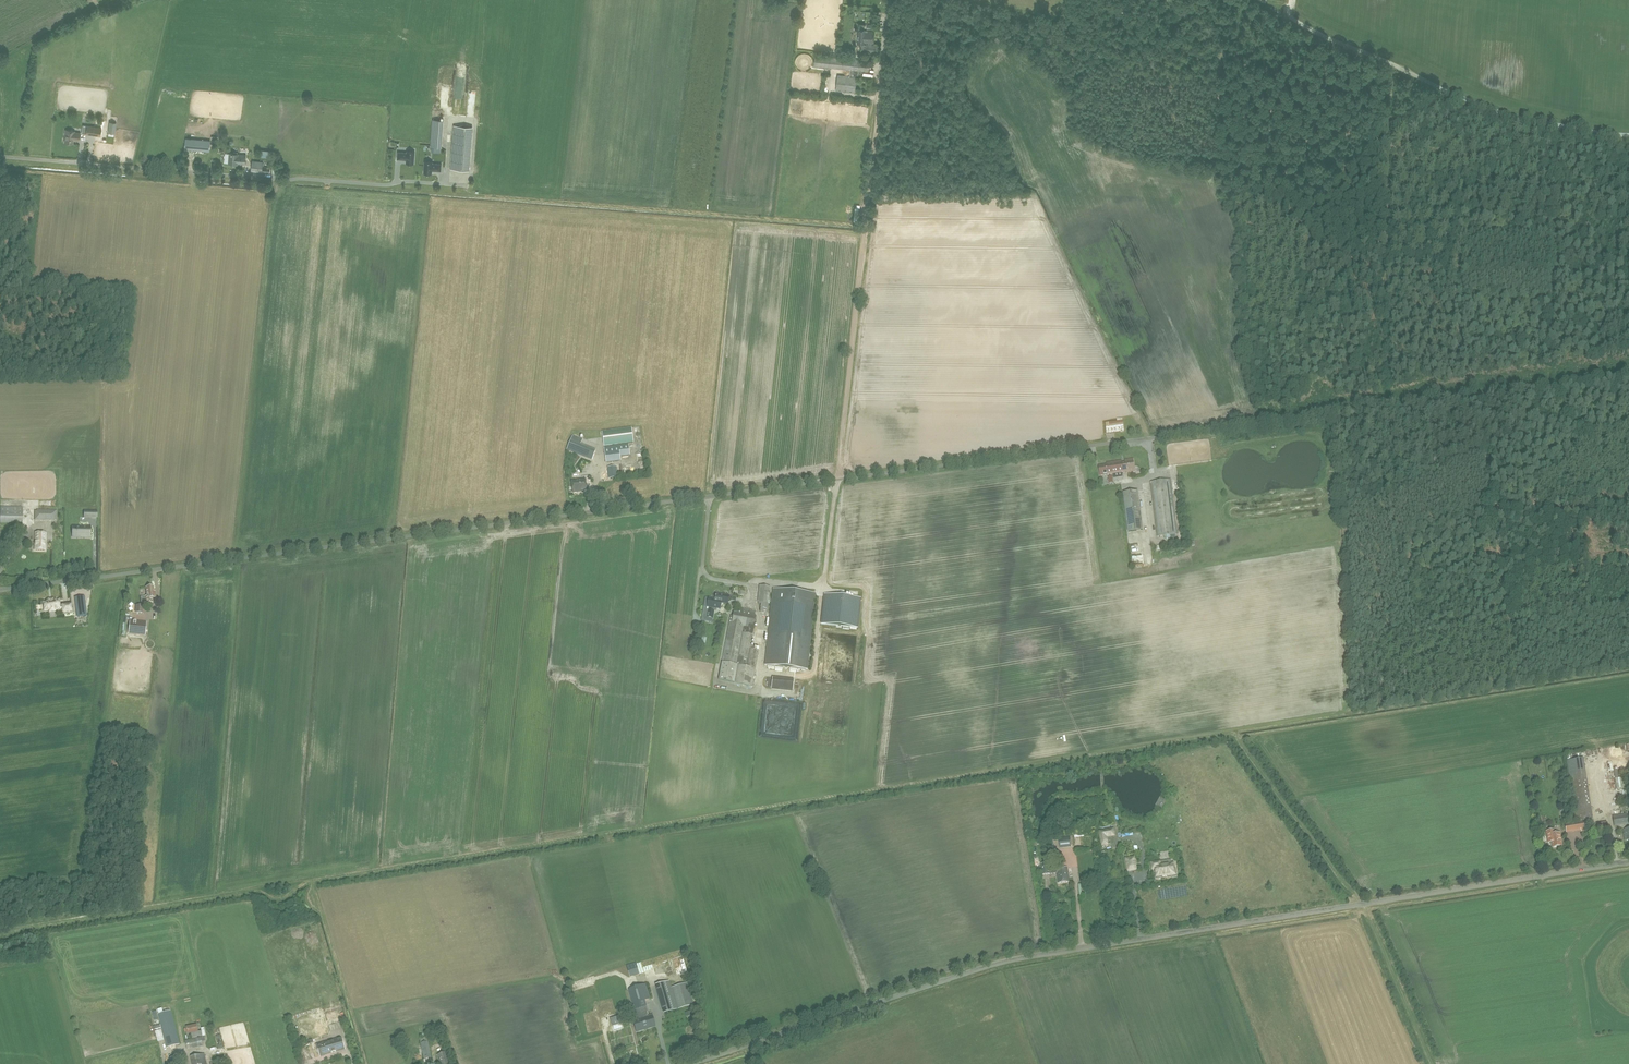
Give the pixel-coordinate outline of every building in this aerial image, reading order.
[(874,43),(874,32),(867,31),(865,31),(858,30),(857,43),(864,44),(864,43),(874,43)] [(878,45),(866,44),(866,45),(862,44),(861,53),(877,54),(878,45)] [(868,72),(870,61),(814,55),(813,66),(850,70),(849,76),(837,75),(835,91),(855,93),(856,82),(858,82),(858,77),(856,77),(856,75),(858,75),(858,71),(868,72)] [(441,147),(443,120),(432,119),(430,147),(441,147)] [(469,170),(472,127),(454,125),(450,169),(469,170)] [(100,136),(101,128),(87,126),(86,134),(100,136)] [(79,140),(80,133),(74,132),(75,131),(65,130),(65,134),(66,134),(65,142),(73,144),(73,139),(79,140)] [(210,141),(196,140),(195,149),(209,151),(210,141)] [(407,151),(407,153),(398,152),(397,159),(406,160),(406,163),(414,164),(414,151),(407,151)] [(245,164),(246,154),(238,154),(229,153),(229,163),(237,164),(245,164)] [(269,173),(270,167),(268,167),(263,167),(263,162),(252,161),(251,170),(262,171),(262,172),(267,173),(269,173)] [(432,162),(425,161),(424,173),(431,174),(432,170),(441,171),(441,164),(432,163),(432,162)] [(1107,433),(1124,431),(1123,420),(1122,418),(1117,419),(1117,421),(1105,423),(1107,433)] [(604,446),(634,442),(632,428),(602,431),(604,446)] [(592,460),(596,451),(570,440),(566,450),(592,460)] [(606,463),(621,461),(620,456),(630,455),(629,444),(604,448),(606,463)] [(1133,459),(1125,460),(1125,463),(1122,463),(1122,460),(1111,462),(1111,463),(1098,466),(1100,476),(1124,472),(1123,471),(1126,470),(1127,473),(1135,471),(1133,459)] [(609,467),(610,479),(618,478),(616,466),(609,467)] [(585,480),(571,482),(573,493),(578,492),(578,490),(582,490),(582,491),(588,491),(588,485),(586,485),(585,480)] [(1157,537),(1177,534),(1171,480),(1151,482),(1157,537)] [(1128,532),(1143,530),(1138,491),(1123,492),(1128,532)] [(22,523),(22,507),(0,507),(0,522),(22,523)] [(37,509),(37,511),(35,511),(34,521),(46,521),(46,520),(55,521),(55,520),(57,520),(57,510),(37,509)] [(90,536),(90,527),(73,527),(72,536),(90,536)] [(45,550),(46,533),(35,533),(35,550),(45,550)] [(152,587),(152,586),(151,585),(150,586),(149,586),(149,587),(146,588),(147,596),(141,597),(142,604),(146,603),(153,602),(152,598),(156,597),(155,591),(154,592),(153,587),(152,587)] [(760,612),(767,613),(768,608),(770,587),(759,585),(758,602),(759,602),(758,604),(761,604),(760,612)] [(769,665),(808,669),(816,593),(773,589),(765,665),(769,665)] [(714,608),(720,609),(721,603),(728,604),(730,596),(716,593),(715,599),(709,598),(709,599),(706,598),(705,606),(710,607),(709,610),(707,617),(710,618),(709,622),(711,622),(712,618),(714,608)] [(858,628),(861,598),(845,596),(846,594),(836,593),(836,595),(824,594),(821,624),(858,628)] [(52,600),(52,599),(52,600),(49,600),(48,600),(48,601),(43,602),(43,604),(42,604),(42,605),(43,605),(43,608),(43,609),(44,611),(49,610),(49,611),(50,611),(51,611),(53,610),(53,611),(54,611),(53,610),(54,610),(54,609),(62,608),(62,612),(63,612),(64,613),(64,612),(69,611),(70,612),(70,611),(71,611),(70,604),(69,605),(69,604),(69,605),(63,605),(62,606),(60,606),(59,606),(59,603),(60,602),(59,602),(59,600),(53,601),(53,600),(52,600)] [(86,616),(84,603),(76,604),(78,617),(86,616)] [(754,617),(755,611),(739,608),(738,613),(734,612),(733,616),(731,615),(722,662),(718,680),(752,686),(759,650),(751,648),(756,617),(754,617)] [(145,636),(146,622),(130,621),(129,635),(145,636)] [(1612,812),(1613,816),(1614,826),(1628,824),(1628,819),(1628,814),(1624,814),(1623,810),(1612,812)] [(1583,822),(1566,825),(1567,832),(1581,829),(1582,831),(1584,831),(1583,822)] [(1597,830),(1608,829),(1607,822),(1596,823),(1597,830)] [(1114,828),(1098,830),(1101,846),(1109,845),(1108,837),(1115,836),(1114,828)] [(1560,833),(1555,834),(1554,830),(1546,831),(1548,842),(1552,842),(1553,847),(1562,846),(1560,833)] [(1060,848),(1071,846),(1070,838),(1059,839),(1060,848)] [(1128,870),(1136,869),(1135,862),(1132,863),(1132,862),(1135,861),(1134,858),(1126,859),(1128,870)] [(1160,861),(1151,863),(1152,869),(1155,869),(1157,876),(1168,874),(1168,875),(1175,874),(1174,869),(1173,869),(1172,864),(1161,865),(1160,861)] [(1048,870),(1048,863),(1041,864),(1042,875),(1050,874),(1050,870),(1048,870)] [(1058,883),(1069,882),(1068,867),(1056,869),(1058,883)] [(636,962),(626,966),(630,977),(639,974),(636,962)] [(671,988),(669,981),(655,985),(663,1013),(677,1009),(671,988)] [(687,983),(671,988),(677,1009),(694,1005),(687,983)] [(650,999),(645,984),(629,989),(635,1010),(646,1007),(644,1001),(650,999)] [(167,1048),(179,1044),(171,1011),(158,1014),(167,1048)] [(652,1016),(647,1017),(645,1011),(637,1014),(638,1020),(634,1021),(635,1026),(638,1025),(640,1031),(651,1027),(650,1024),(654,1023),(652,1016)] [(594,1025),(597,1025),(598,1029),(618,1025),(616,1015),(593,1020),(594,1025)] [(199,1032),(197,1024),(186,1026),(189,1038),(203,1036),(202,1031),(199,1032)] [(205,1041),(205,1036),(201,1037),(185,1040),(187,1049),(203,1046),(203,1041),(205,1041)] [(424,1062),(428,1061),(427,1059),(432,1058),(428,1042),(427,1037),(419,1038),(420,1043),(421,1048),(424,1060),(423,1060),(424,1062)] [(337,1041),(337,1039),(317,1045),(320,1056),(331,1053),(331,1052),(336,1051),(336,1052),(344,1049),(342,1040),(337,1041)] [(447,1057),(448,1057),(446,1052),(437,1055),(440,1063),(441,1062),(442,1063),(449,1063),(447,1057)] [(177,1053),(170,1055),(171,1060),(170,1060),(171,1063),(180,1063),(177,1053)] [(205,1054),(192,1057),(193,1063),(207,1063),(205,1054)]
